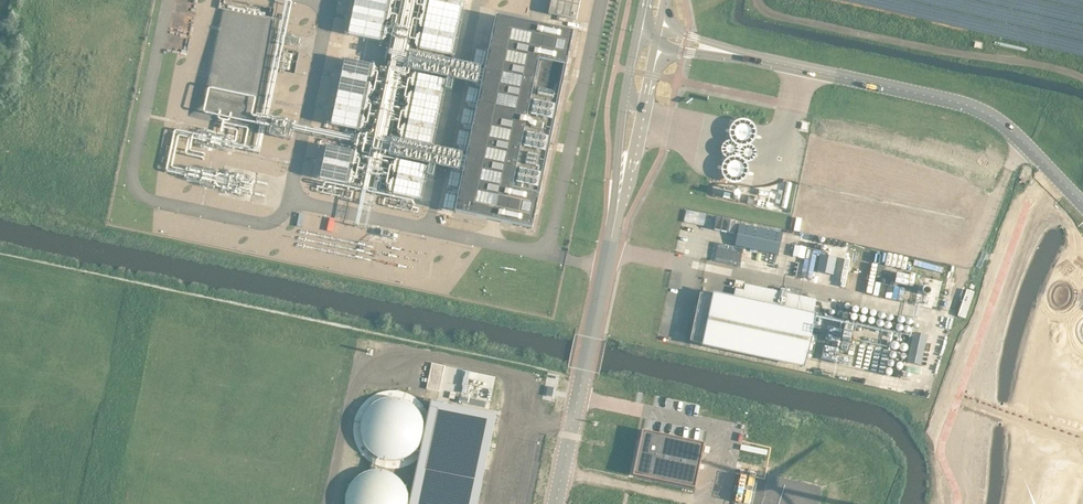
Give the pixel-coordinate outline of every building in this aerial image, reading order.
[(348,34),(380,40),(389,0),(355,0),(348,34)] [(419,49),(451,56),(463,0),(429,0),(419,49)] [(496,15),(455,212),(532,228),(573,32),(542,25),(528,22),(496,15)] [(473,64),(483,66),(487,50),(477,48),(473,64)] [(344,58),(331,124),(358,129),(371,64),(344,58)] [(418,74),(404,139),(432,145),(446,80),(418,74)] [(465,101),(476,103),(479,87),(469,85),(465,101)] [(461,123),(471,125),(474,109),(464,107),(461,123)] [(456,145),(466,147),(470,131),(460,129),(456,145)] [(326,145),(319,178),(346,183),(353,150),(326,145)] [(400,160),(392,193),(420,199),(427,166),(400,160)] [(448,186),(458,188),(461,172),(451,170),(448,186)] [(443,208),(453,210),(456,194),(446,192),(443,208)] [(755,195),(749,194),(747,203),(753,204),(755,195)] [(778,254),(783,232),(718,218),(713,240),(778,254)] [(821,254),(817,271),(833,274),(836,257),(821,254)] [(743,287),(744,281),(735,279),(734,286),(743,287)] [(816,298),(745,283),(743,289),(736,287),(734,296),(813,313),(816,298)] [(716,296),(700,292),(698,302),(696,312),(690,340),(706,344),(706,343),(749,353),(802,364),(812,316),(781,310),(716,296)] [(921,364),(927,334),(914,331),(908,362),(921,364)] [(548,385),(546,395),(552,396),(554,387),(548,385)] [(355,439),(359,448),(364,455),(371,461),(378,465),(387,467),(396,467),(404,466),(412,462),(419,457),(428,413),(423,403),(416,397),(407,392),(398,389),(388,389),(378,391),(370,396),(362,403),(357,411),(354,420),(353,430),(355,439)] [(459,396),(458,401),(485,406),(486,401),(459,396)] [(496,415),(431,401),(428,413),(419,457),(409,503),(476,503),(478,496),(479,497),(482,481),(481,481),(484,469),(485,469),(496,415)] [(636,463),(633,474),(642,476),(695,487),(699,468),(698,468),(699,461),(701,462),(705,442),(645,430),(645,433),(644,439),(640,438),(635,463),(636,463)] [(345,503),(408,503),(408,499),(407,491),(403,483),(397,477),(390,472),(382,470),(375,469),(367,470),(360,473),(354,478),(350,484),(346,491),(345,498),(345,503)]
